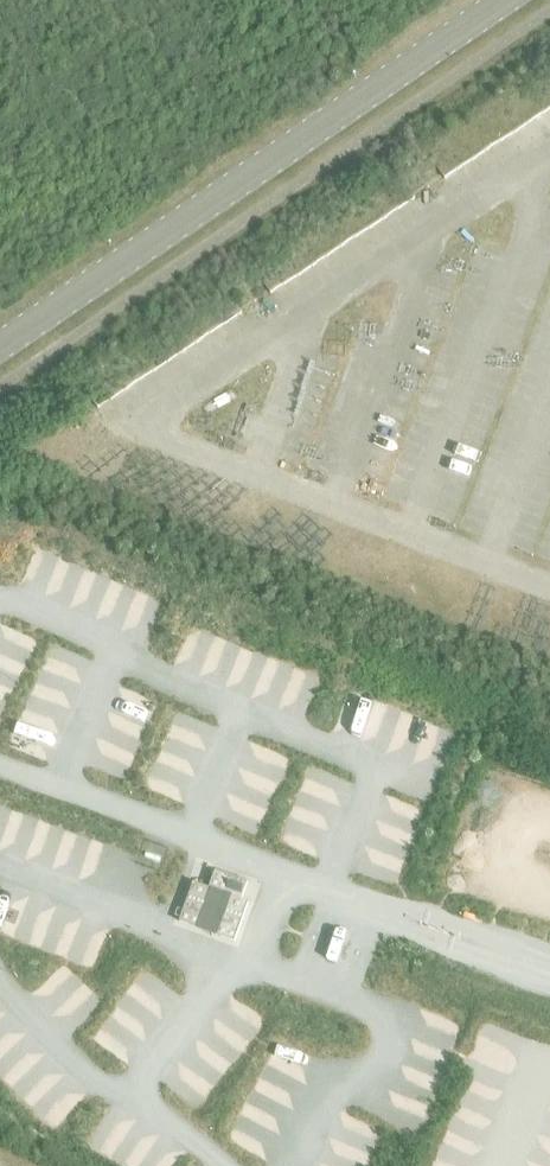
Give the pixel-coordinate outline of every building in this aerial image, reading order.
[(537,100),(544,111),(549,107),(549,92),(537,100)] [(537,100),(522,110),(529,121),(544,111),(537,100)] [(522,110),(508,119),(515,130),(529,121),(522,110)] [(508,119),(494,129),(501,139),(515,130),(508,119)] [(479,138),(486,149),(501,139),(494,129),(479,138)] [(465,148),(472,159),(486,149),(479,138),(465,148)] [(450,157),(457,168),(472,159),(465,148),(450,157)] [(436,167),(443,177),(457,168),(450,157),(436,167)] [(407,187),(393,196),(400,207),(414,198),(407,187)] [(393,196),(378,206),(385,217),(400,207),(393,196)] [(364,215),(371,226),(385,217),(378,206),(364,215)] [(364,215),(349,225),(356,236),(371,226),(364,215)] [(335,234),(342,245),(356,236),(349,225),(335,234)] [(321,244),(328,254),(342,245),(335,234),(321,244)] [(321,244),(306,253),(313,264),(328,254),(321,244)] [(292,263),(299,273),(313,264),(306,253),(292,263)] [(292,263),(277,272),(284,283),(299,273),(292,263)] [(262,282),(269,293),(284,283),(277,272),(262,282)] [(218,311),(226,322),(240,312),(233,301),(218,311)] [(218,311),(204,320),(211,331),(226,322),(218,311)] [(190,330),(197,341),(211,331),(204,320),(190,330)] [(175,339),(183,350),(197,341),(190,330),(175,339)] [(161,349),(168,360),(183,350),(175,339),(161,349)] [(146,358),(154,370),(168,360),(161,349),(146,358)] [(132,368),(139,379),(154,370),(146,358),(132,368)] [(118,377),(125,389),(139,379),(132,368),(118,377)] [(103,387),(111,398),(125,389),(118,377),(103,387)] [(103,387),(89,396),(96,408),(111,398),(103,387)] [(178,922),(234,942),(248,902),(241,900),(247,882),(215,870),(208,888),(192,883),(178,922)]
